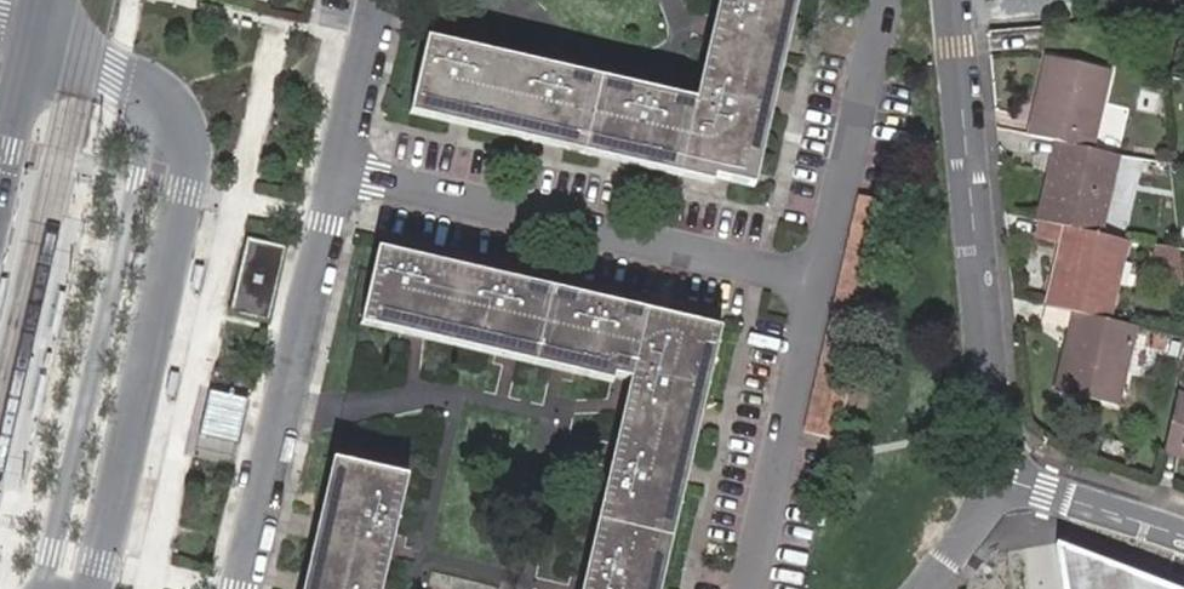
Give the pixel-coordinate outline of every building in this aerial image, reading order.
[(790,0),(718,0),(695,102),(426,40),(410,109),(713,179),(747,187),(790,0)] [(797,0),(790,0),(747,187),(753,189),(797,0)] [(1092,150),(1111,70),(1047,56),(1028,136),(1056,142),(1092,150)] [(713,179),(410,109),(409,116),(712,186),(713,179)] [(1113,175),(1118,156),(1092,150),(1056,142),(1037,221),(1038,221),(1065,227),(1099,235),(1108,199),(1113,175)] [(1130,204),(1136,180),(1113,175),(1108,199),(1130,204)] [(1061,244),(1065,227),(1038,221),(1034,238),(1061,244)] [(1108,320),(1127,241),(1099,235),(1065,227),(1061,244),(1046,306),(1073,312),(1108,320)] [(268,324),(285,248),(245,238),(227,314),(268,324)] [(1180,250),(1155,246),(1152,261),(1165,266),(1167,287),(1183,285),(1183,283),(1180,250)] [(714,329),(377,251),(362,320),(613,378),(629,382),(581,588),(654,588),(714,329)] [(1118,407),(1136,327),(1108,320),(1073,312),(1054,392),(1118,407)] [(613,378),(362,320),(361,326),(611,385),(613,378)] [(720,331),(714,329),(654,588),(660,588),(720,331)] [(1177,396),(1166,444),(1183,448),(1183,397),(1177,396)] [(1166,444),(1164,452),(1183,457),(1183,448),(1166,444)] [(339,463),(332,461),(302,588),(310,588),(339,463)] [(407,478),(339,463),(310,588),(382,588),(407,478)] [(1175,584),(1057,545),(1063,588),(1183,588),(1175,584)]
